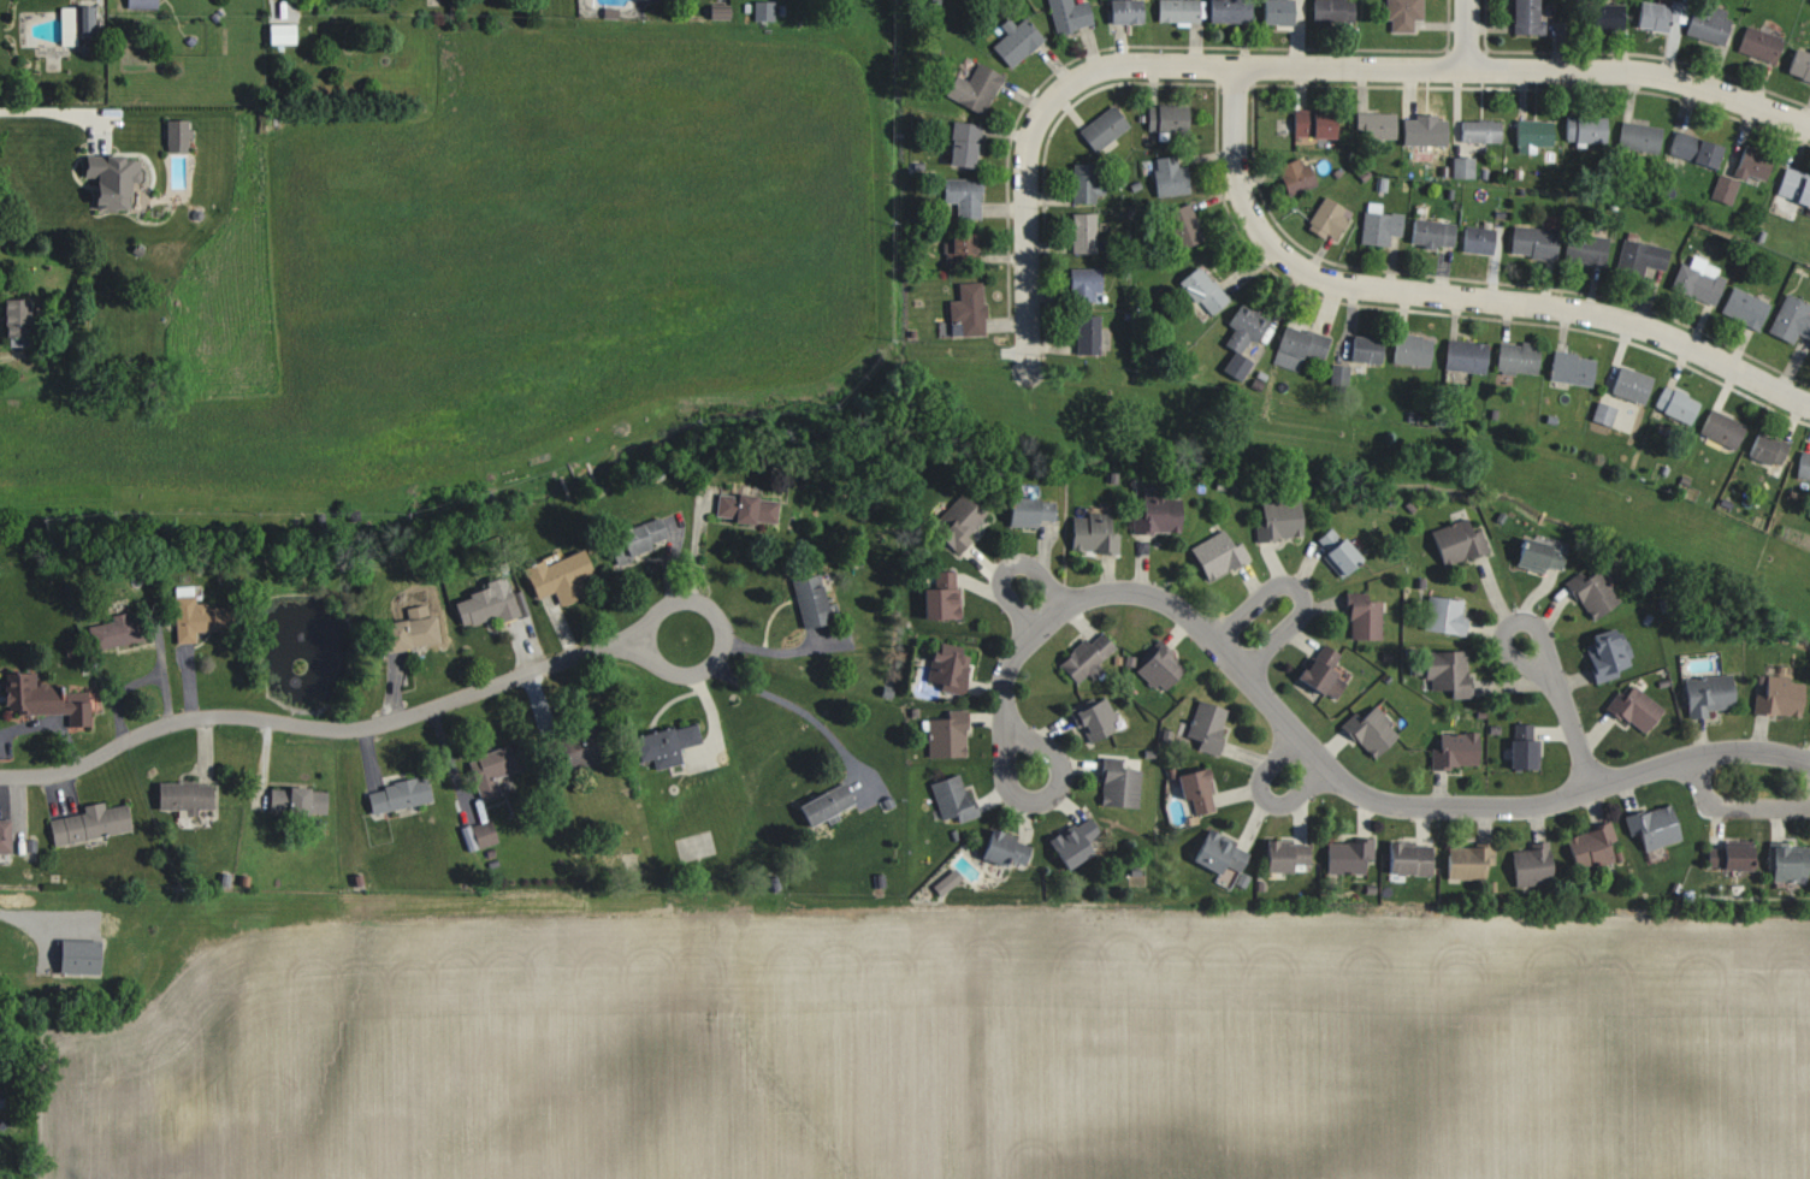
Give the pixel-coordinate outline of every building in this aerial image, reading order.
[(127,10),(157,9),(156,0),(127,0),(127,10)] [(1053,32),(1091,27),(1087,1),(1071,3),(1070,0),(1048,0),(1053,32)] [(1108,23),(1140,22),(1139,0),(1107,0),(1108,23)] [(1198,22),(1198,0),(1157,0),(1156,21),(1198,22)] [(1208,22),(1250,21),(1249,0),(1207,0),(1208,22)] [(1292,24),(1293,0),(1262,0),(1262,23),(1292,24)] [(1352,23),(1353,0),(1313,0),(1312,22),(1352,23)] [(1390,20),(1389,30),(1412,31),(1412,19),(1422,19),(1422,0),(1385,0),(1385,20),(1390,20)] [(1543,33),(1544,23),(1537,22),(1538,0),(1512,0),(1512,32),(1543,33)] [(773,22),(774,3),(753,2),(752,21),(773,22)] [(1668,3),(1637,2),(1636,28),(1666,29),(1668,3)] [(1685,36),(1722,44),(1730,10),(1692,2),(1685,36)] [(1622,5),(1592,5),(1593,30),(1623,30),(1622,5)] [(93,7),(59,7),(59,46),(76,46),(76,37),(93,37),(93,7)] [(727,19),(728,10),(709,9),(708,19),(727,19)] [(999,26),(1005,33),(990,46),(1010,68),(1043,38),(1023,17),(1014,26),(1007,19),(999,26)] [(293,45),(293,25),(267,25),(267,45),(293,45)] [(1736,51),(1773,63),(1782,37),(1745,25),(1736,51)] [(1809,53),(1793,48),(1785,73),(1809,81),(1809,52),(1809,53)] [(954,75),(944,94),(981,115),(1003,76),(977,62),(966,81),(954,75)] [(1146,130),(1187,131),(1187,105),(1146,104),(1146,130)] [(1077,129),(1091,152),(1128,128),(1113,105),(1077,129)] [(1334,136),(1333,110),(1292,111),(1293,137),(1334,136)] [(1395,113),(1357,113),(1356,138),(1395,139),(1395,113)] [(1445,145),(1445,116),(1413,115),(1413,119),(1402,119),(1401,144),(1445,145)] [(1574,144),(1604,145),(1605,118),(1565,116),(1564,141),(1574,141),(1574,144)] [(187,118),(165,119),(166,151),(190,151),(189,129),(187,129),(187,118)] [(1500,142),(1499,120),(1460,121),(1460,142),(1500,142)] [(1552,147),(1552,121),(1516,121),(1516,151),(1533,151),(1533,147),(1552,147)] [(976,164),(978,123),(950,122),(948,163),(976,164)] [(1658,153),(1661,127),(1620,122),(1617,148),(1658,153)] [(1668,156),(1716,165),(1721,142),(1672,133),(1668,156)] [(1763,180),(1771,155),(1742,145),(1732,175),(1745,179),(1747,174),(1763,180)] [(91,209),(128,209),(127,182),(139,182),(139,154),(81,155),(81,177),(90,177),(91,209)] [(1185,166),(1176,167),(1175,155),(1151,157),(1155,197),(1188,194),(1185,166)] [(1303,156),(1275,165),(1285,195),(1313,186),(1303,156)] [(1473,177),(1473,157),(1452,156),(1452,177),(1473,177)] [(1072,203),(1093,203),(1093,193),(1102,193),(1102,185),(1093,186),(1093,163),(1071,163),(1072,203)] [(1783,169),(1775,196),(1809,206),(1809,176),(1783,169)] [(1738,182),(1718,174),(1709,197),(1729,205),(1738,182)] [(978,218),(979,179),(942,178),(942,203),(956,204),(955,218),(978,218)] [(1337,239),(1350,210),(1321,196),(1305,229),(1323,238),(1325,234),(1337,239)] [(1360,244),(1387,246),(1388,235),(1400,236),(1402,215),(1379,213),(1380,204),(1364,202),(1360,244)] [(1176,250),(1202,239),(1187,203),(1161,213),(1176,250)] [(1095,213),(1071,213),(1071,253),(1095,253),(1095,213)] [(1454,221),(1411,220),(1410,246),(1453,247),(1454,221)] [(1490,254),(1493,228),(1463,224),(1460,250),(1490,254)] [(1508,254),(1553,260),(1557,231),(1512,225),(1508,254)] [(973,232),(948,233),(948,243),(944,243),(944,259),(958,259),(958,253),(973,253),(973,232)] [(1600,265),(1605,238),(1575,232),(1570,260),(1600,265)] [(1665,246),(1626,241),(1625,249),(1615,247),(1612,268),(1641,271),(1641,266),(1662,268),(1665,246)] [(1688,266),(1678,263),(1670,289),(1716,303),(1724,278),(1717,275),(1720,265),(1691,256),(1688,266)] [(1176,282),(1209,318),(1228,299),(1195,264),(1176,282)] [(1098,268),(1068,268),(1068,293),(1078,293),(1078,301),(1097,301),(1098,268)] [(947,301),(948,321),(955,321),(955,335),(984,334),(982,282),(957,283),(957,300),(947,301)] [(1720,313),(1758,329),(1770,303),(1731,287),(1720,313)] [(1807,315),(1809,307),(1809,303),(1783,293),(1768,334),(1793,343),(1796,334),(1809,340),(1809,316),(1807,315)] [(24,296),(3,297),(4,337),(25,336),(24,296)] [(1250,361),(1239,354),(1248,338),(1254,342),(1266,321),(1237,304),(1226,325),(1232,328),(1222,345),(1232,350),(1220,371),(1239,381),(1250,361)] [(1099,315),(1076,315),(1075,353),(1098,353),(1099,315)] [(1328,336),(1281,325),(1272,365),(1298,371),(1303,352),(1323,357),(1328,336)] [(1428,367),(1432,338),(1394,333),(1391,362),(1428,367)] [(1348,359),(1378,365),(1383,340),(1353,334),(1348,359)] [(1484,373),(1486,342),(1446,340),(1445,371),(1484,373)] [(1497,342),(1495,372),(1536,374),(1538,344),(1497,342)] [(1592,386),(1595,357),(1551,352),(1548,382),(1592,386)] [(1608,392),(1641,404),(1651,377),(1618,365),(1608,392)] [(1653,410),(1689,424),(1698,400),(1662,386),(1653,410)] [(1616,408),(1596,401),(1589,419),(1609,427),(1616,408)] [(1736,448),(1745,421),(1707,410),(1699,436),(1736,448)] [(1779,467),(1788,444),(1755,432),(1747,455),(1779,467)] [(1809,480),(1809,454),(1799,452),(1795,478),(1809,480)] [(714,518),(773,525),(776,500),(735,495),(734,497),(717,495),(714,518)] [(931,531),(954,552),(986,517),(963,496),(931,531)] [(1131,514),(1131,532),(1178,532),(1178,497),(1139,497),(1139,514),(1131,514)] [(1036,527),(1036,520),(1052,520),(1052,499),(1006,498),(1005,526),(1036,527)] [(1254,517),(1254,539),(1300,538),(1298,499),(1259,501),(1260,517),(1254,517)] [(1070,516),(1069,552),(1117,554),(1118,534),(1108,534),(1109,514),(1085,513),(1085,517),(1070,516)] [(613,532),(616,542),(608,545),(613,559),(665,540),(656,516),(613,532)] [(1480,529),(1469,532),(1465,518),(1429,530),(1440,566),(1487,552),(1480,529)] [(1340,577),(1360,559),(1329,526),(1314,539),(1325,551),(1320,556),(1340,577)] [(1240,542),(1229,547),(1222,531),(1188,546),(1203,581),(1248,561),(1240,542)] [(1519,539),(1514,567),(1544,572),(1545,567),(1560,570),(1565,548),(1519,539)] [(543,564),(540,558),(520,567),(534,599),(552,591),(558,604),(581,595),(575,579),(590,573),(580,549),(543,564)] [(1564,582),(1591,620),(1621,600),(1598,567),(1584,577),(1580,571),(1564,582)] [(957,571),(933,571),(934,588),(920,588),(921,618),(958,616),(957,571)] [(519,590),(509,593),(503,574),(481,581),(484,589),(451,600),(460,627),(498,614),(500,620),(526,612),(519,590)] [(800,627),(826,622),(817,574),(791,579),(800,627)] [(175,643),(194,643),(193,631),(217,630),(216,607),(203,607),(203,603),(192,603),(191,585),(173,586),(175,643)] [(1346,637),(1380,638),(1381,601),(1366,600),(1366,594),(1348,594),(1346,637)] [(1463,636),(1466,617),(1460,616),(1462,600),(1429,595),(1424,630),(1463,636)] [(384,652),(438,642),(433,614),(427,616),(425,604),(406,607),(407,618),(379,623),(384,652)] [(90,625),(93,647),(145,640),(143,625),(130,626),(128,612),(109,614),(111,622),(90,625)] [(1583,645),(1593,684),(1617,677),(1615,670),(1632,665),(1625,638),(1615,640),(1612,628),(1590,634),(1592,642),(1583,645)] [(1056,665),(1075,684),(1086,674),(1093,680),(1103,670),(1097,665),(1115,648),(1100,632),(1088,643),(1083,638),(1056,665)] [(958,646),(933,642),(927,681),(939,683),(938,690),(962,694),(968,656),(957,654),(958,646)] [(1340,655),(1320,642),(1298,678),(1333,701),(1345,682),(1329,672),(1340,655)] [(1180,670),(1165,659),(1168,654),(1154,644),(1134,672),(1163,693),(1180,670)] [(1466,650),(1422,652),(1423,680),(1429,680),(1430,689),(1449,688),(1449,699),(1468,698),(1466,650)] [(88,693),(59,692),(59,684),(33,684),(33,672),(2,671),(1,712),(66,713),(66,725),(87,725),(88,693)] [(1751,711),(1797,719),(1803,684),(1787,682),(1788,677),(1765,674),(1762,695),(1754,694),(1751,711)] [(1707,709),(1732,709),(1731,677),(1684,678),(1685,718),(1707,717),(1707,709)] [(1605,707),(1641,735),(1662,708),(1630,684),(1622,694),(1617,691),(1605,707)] [(1117,732),(1105,697),(1071,709),(1083,744),(1117,732)] [(1228,710),(1196,700),(1184,741),(1196,745),(1194,749),(1214,755),(1228,710)] [(1374,759),(1399,732),(1370,706),(1358,720),(1351,714),(1339,727),(1374,759)] [(964,711),(946,711),(947,718),(927,719),(928,756),(966,755),(964,711)] [(559,774),(601,757),(592,734),(604,730),(599,717),(545,738),(559,774)] [(631,734),(635,761),(652,758),(653,767),(680,763),(677,746),(696,743),(693,724),(631,734)] [(1431,748),(1430,766),(1476,767),(1477,733),(1438,732),(1438,748),(1431,748)] [(1534,740),(1509,739),(1508,767),(1533,768),(1534,740)] [(480,803),(500,796),(493,777),(515,769),(506,744),(465,759),(480,803)] [(1139,769),(1119,768),(1119,761),(1100,760),(1099,806),(1137,808),(1139,769)] [(1180,799),(1191,797),(1193,813),(1213,810),(1207,768),(1176,772),(1180,799)] [(940,819),(953,815),(956,823),(973,818),(959,773),(928,782),(940,819)] [(426,778),(364,788),(368,812),(430,802),(426,778)] [(210,784),(194,784),(194,781),(155,781),(154,810),(175,810),(175,815),(195,815),(195,809),(210,809),(210,784)] [(854,806),(842,781),(795,804),(805,826),(827,816),(828,818),(854,806)] [(323,816),(325,790),(284,787),(284,790),(269,789),(268,807),(284,808),(283,809),(304,811),(304,815),(323,816)] [(47,820),(51,845),(129,831),(124,804),(102,808),(100,801),(81,805),(82,813),(47,820)] [(1643,852),(1679,841),(1668,804),(1622,817),(1628,836),(1637,834),(1643,852)] [(1066,871),(1091,852),(1085,844),(1099,834),(1085,814),(1045,843),(1066,871)] [(10,853),(9,819),(0,819),(0,853),(10,853)] [(466,851),(496,842),(489,819),(459,828),(466,851)] [(1620,859),(1607,823),(1564,838),(1576,874),(1620,859)] [(1189,860),(1218,875),(1214,883),(1230,890),(1236,878),(1244,883),(1247,877),(1238,872),(1249,851),(1205,829),(1189,860)] [(977,858),(1001,865),(1003,858),(1023,864),(1029,843),(986,830),(977,858)] [(1323,873),(1363,874),(1364,858),(1372,859),(1372,837),(1359,837),(1358,843),(1324,842),(1323,873)] [(1528,842),(1528,850),(1511,851),(1512,885),(1550,883),(1548,841),(1528,842)] [(1307,842),(1263,843),(1263,872),(1307,872),(1307,842)] [(1431,874),(1430,845),(1386,845),(1387,875),(1431,874)] [(1705,869),(1749,870),(1750,847),(1706,846),(1705,869)] [(1806,846),(1768,846),(1767,882),(1806,882),(1806,846)] [(1445,847),(1445,881),(1484,882),(1484,864),(1493,864),(1493,847),(1445,847)] [(931,887),(938,896),(960,878),(953,869),(931,887)] [(96,975),(97,941),(56,940),(55,974),(96,975)]
